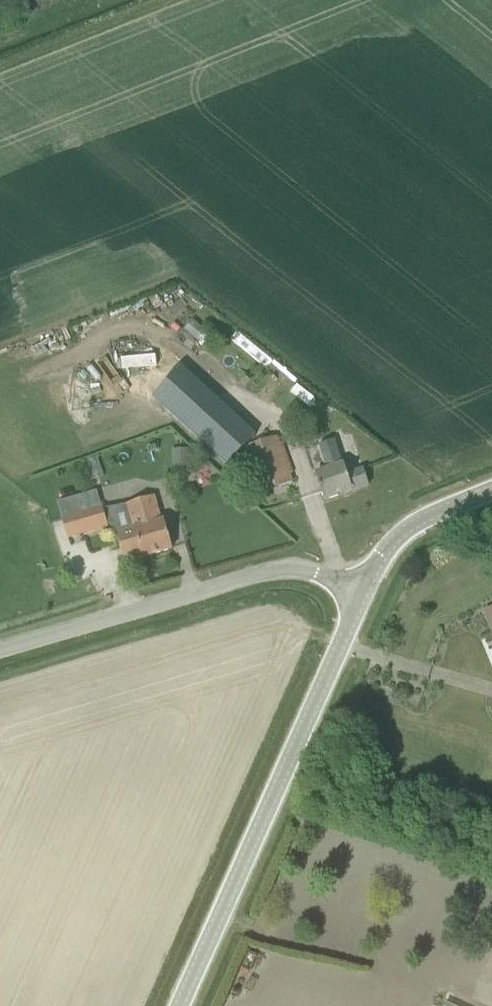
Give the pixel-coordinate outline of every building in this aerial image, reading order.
[(129,366),(155,365),(155,356),(129,357),(129,366)] [(195,389),(169,419),(223,467),(250,437),(195,389)] [(246,447),(264,492),(296,479),(278,434),(246,447)] [(353,492),(369,486),(364,471),(348,476),(344,465),(343,466),(335,441),(319,446),(327,471),(315,475),(325,502),(353,492)] [(171,464),(191,464),(191,450),(172,450),(171,464)] [(143,559),(172,551),(164,522),(150,526),(147,515),(156,512),(151,498),(127,505),(135,530),(118,535),(126,560),(142,555),(143,559)] [(107,526),(103,510),(102,507),(62,518),(68,540),(107,528),(108,528),(107,526)]
